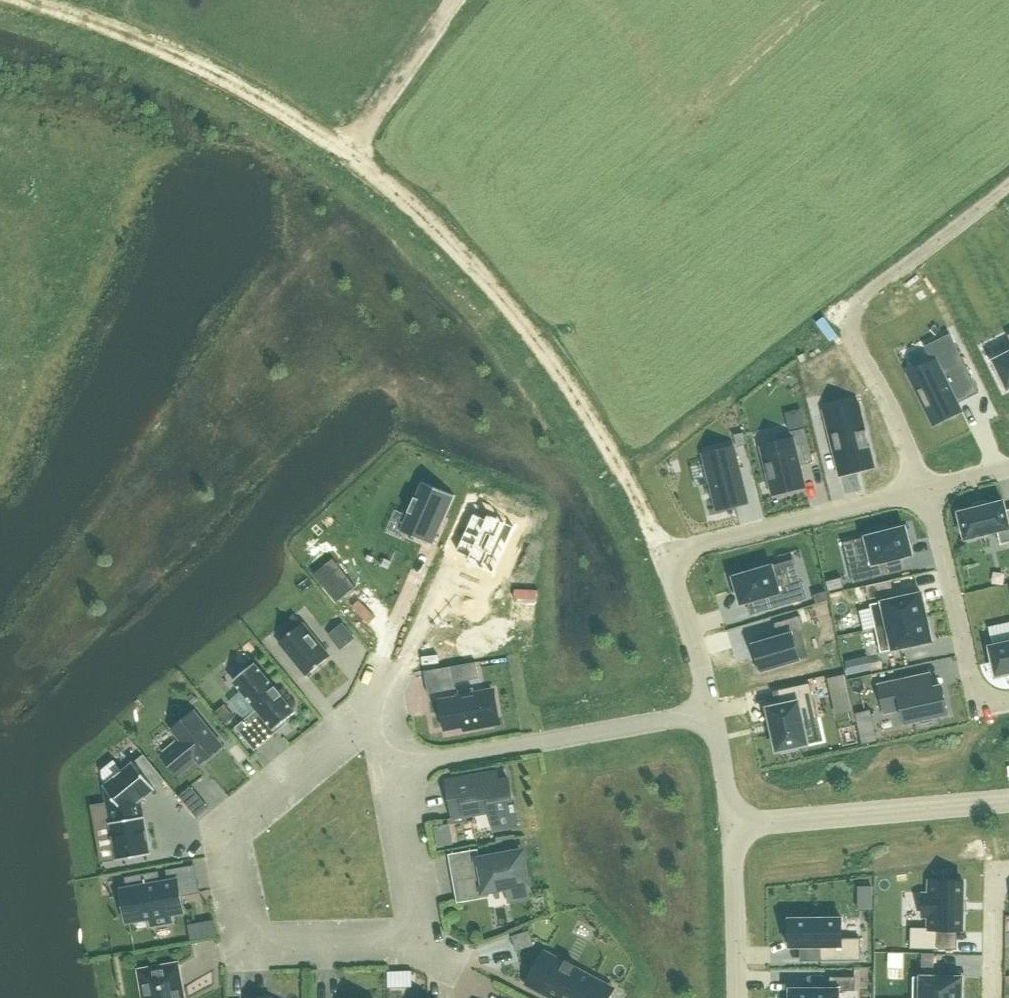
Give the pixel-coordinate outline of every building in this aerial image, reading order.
[(933,362),(909,374),(934,424),(962,411),(955,396),(975,386),(978,394),(980,393),(951,334),(925,346),(933,362)] [(995,361),(1000,370),(996,372),(1004,389),(1008,387),(1008,388),(1008,355),(995,361)] [(826,412),(812,416),(818,440),(831,436),(841,474),(874,466),(869,447),(871,447),(870,445),(869,446),(865,432),(867,432),(866,430),(865,431),(861,412),(828,420),(826,412)] [(793,437),(760,445),(773,496),(807,488),(801,466),(813,463),(805,428),(791,431),(793,437)] [(735,435),(738,447),(747,444),(744,433),(735,435)] [(706,463),(692,467),(697,486),(711,483),(717,510),(749,502),(736,454),(705,462),(706,463)] [(423,483),(402,531),(433,545),(454,496),(423,483)] [(959,512),(966,540),(1000,531),(1003,543),(1008,542),(1008,516),(1004,501),(959,512)] [(487,518),(474,513),(456,552),(469,557),(467,562),(493,574),(492,576),(494,577),(497,572),(496,571),(515,530),(516,530),(518,525),(516,523),(515,526),(489,514),(487,518)] [(861,562),(850,565),(854,583),(890,574),(886,561),(913,554),(910,543),(913,543),(910,528),(906,529),(906,527),(885,532),(885,529),(870,532),(871,536),(855,540),(861,562)] [(754,571),(730,578),(735,592),(738,591),(742,604),(768,596),(772,609),(807,599),(802,581),(791,584),(784,562),(768,567),(767,563),(753,567),(754,571)] [(829,592),(845,588),(842,578),(827,581),(829,592)] [(826,591),(814,595),(817,604),(829,600),(826,591)] [(922,593),(871,604),(876,628),(927,617),(922,593)] [(827,603),(817,606),(821,618),(831,615),(827,603)] [(757,656),(754,657),(758,671),(761,670),(762,671),(810,657),(803,631),(806,630),(801,615),(775,623),(779,637),(754,644),(757,656)] [(927,617),(876,628),(881,652),(933,641),(927,617)] [(989,627),(993,646),(991,647),(997,674),(1008,672),(1008,622),(989,627)] [(303,623),(280,642),(307,676),(330,656),(303,623)] [(343,625),(331,635),(341,648),(353,638),(343,625)] [(861,660),(846,663),(849,675),(863,672),(861,660)] [(452,666),(424,671),(428,694),(456,689),(455,683),(480,678),(477,662),(452,666)] [(255,663),(233,681),(257,710),(236,727),(255,751),(278,732),(276,729),(296,712),(255,663)] [(910,678),(879,685),(885,713),(902,709),(905,723),(920,720),(921,724),(935,721),(934,717),(949,714),(942,686),(934,687),(931,674),(910,678)] [(833,698),(849,695),(845,675),(829,679),(833,698)] [(783,705),(769,708),(772,721),(771,721),(773,733),(774,732),(778,750),(782,749),(783,753),(799,750),(798,746),(808,744),(803,721),(818,718),(811,683),(779,690),(783,705)] [(460,698),(442,701),(446,727),(465,723),(466,729),(499,723),(493,690),(474,694),(474,695),(461,698),(461,696),(460,696),(460,698)] [(871,711),(855,715),(857,723),(873,719),(871,711)] [(182,740),(163,755),(179,775),(198,760),(200,763),(222,745),(195,712),(177,727),(174,730),(180,738),(182,740)] [(876,733),(860,736),(862,744),(878,740),(876,733)] [(134,762),(104,786),(117,860),(151,855),(142,800),(156,789),(155,788),(165,780),(145,755),(135,763),(134,762)] [(462,788),(449,790),(454,818),(492,811),(495,830),(517,826),(515,812),(517,812),(516,804),(514,804),(509,779),(499,781),(497,773),(465,778),(465,779),(460,779),(462,788)] [(192,787),(180,797),(197,818),(210,808),(192,787)] [(476,877),(458,880),(462,900),(488,895),(487,889),(490,889),(490,888),(507,885),(510,899),(517,898),(530,896),(522,853),(497,858),(496,854),(480,857),(481,863),(473,864),(476,877)] [(128,889),(123,890),(128,921),(151,917),(152,925),(173,921),(171,913),(183,911),(178,881),(161,884),(159,872),(126,878),(128,889)] [(911,927),(911,949),(938,949),(938,929),(963,930),(964,912),(966,912),(966,910),(965,910),(965,902),(966,902),(966,900),(964,900),(964,882),(930,881),(930,894),(924,894),(923,916),(929,916),(929,928),(911,927)] [(863,888),(863,902),(872,902),(873,888),(863,888)] [(787,924),(787,942),(791,942),(791,947),(819,946),(819,960),(861,960),(861,939),(843,939),(842,918),(836,918),(836,915),(821,915),(821,918),(790,919),(790,924),(787,924)] [(214,922),(190,926),(192,940),(216,935),(214,922)] [(529,933),(515,938),(518,948),(532,943),(529,933)] [(527,984),(553,997),(604,997),(610,986),(575,967),(576,965),(576,964),(574,967),(566,963),(567,960),(566,959),(565,962),(544,951),(527,984)] [(914,997),(962,997),(963,977),(934,977),(935,953),(923,953),(922,977),(914,977),(914,997)] [(140,971),(144,997),(184,997),(178,964),(140,971)] [(839,991),(856,991),(856,977),(831,977),(831,989),(791,989),(791,997),(839,997),(839,991)]
